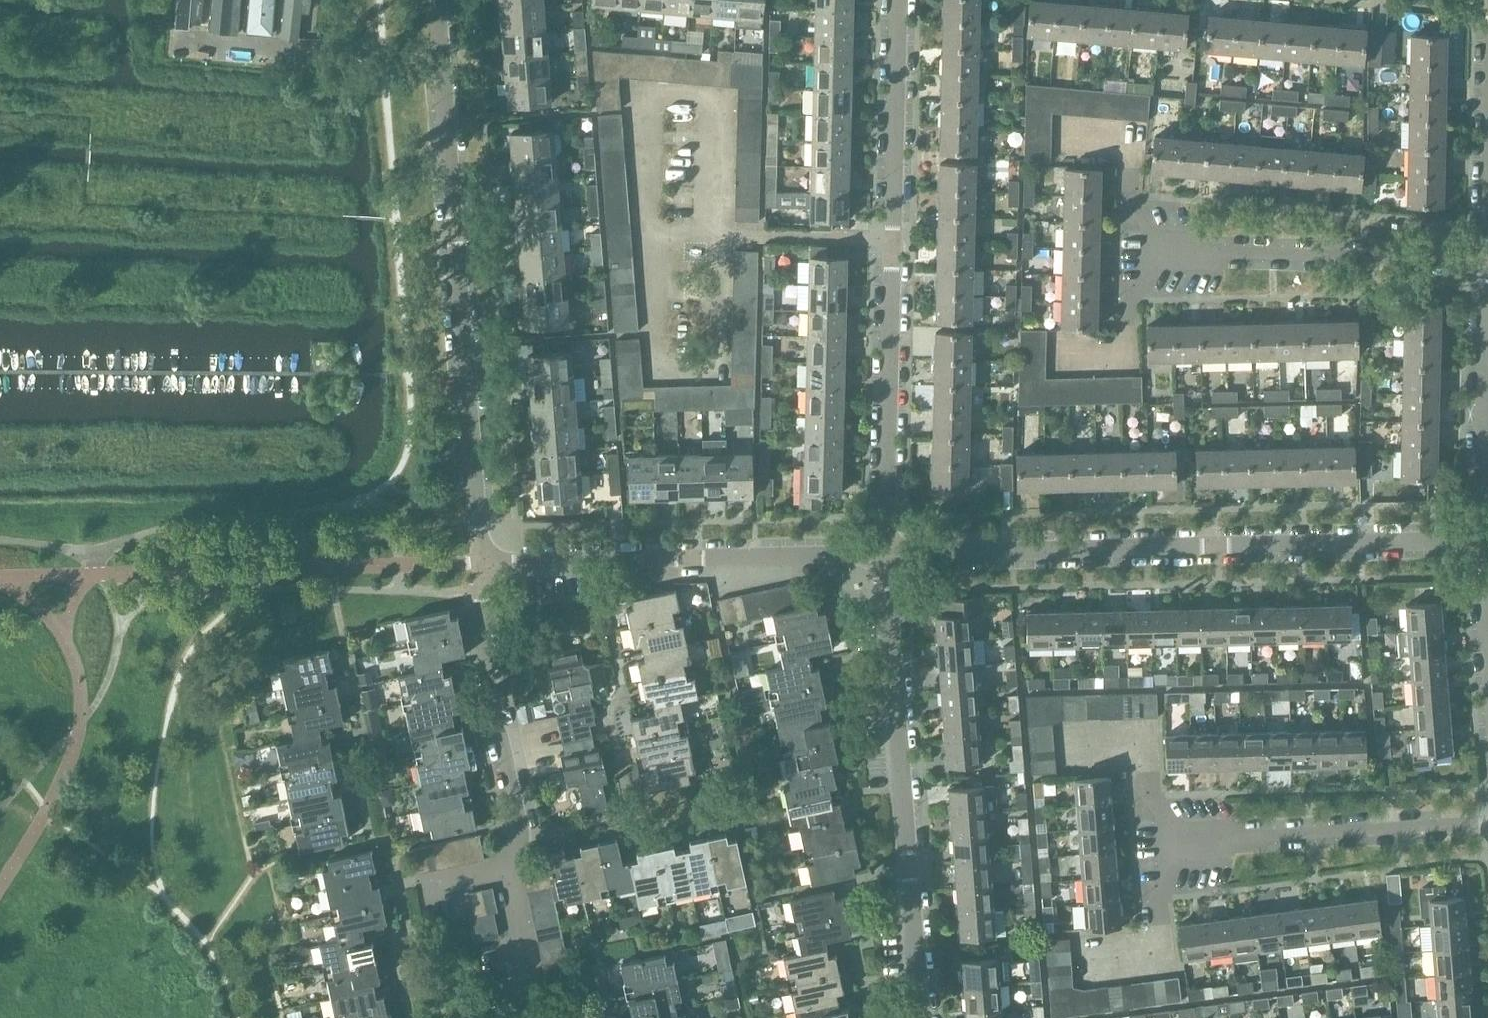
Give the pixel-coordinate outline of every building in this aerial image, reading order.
[(177,28),(203,30),(205,0),(179,0),(177,28)] [(210,30),(238,33),(241,0),(212,0),(210,30)] [(248,36),(274,38),(277,0),(251,0),(248,36)] [(304,0),(285,0),(281,38),(300,40),(304,0)] [(501,9),(543,5),(543,0),(500,0),(501,9)] [(641,8),(642,0),(617,0),(617,6),(641,8)] [(665,11),(666,0),(642,0),(641,8),(665,11)] [(689,13),(690,0),(666,0),(665,11),(689,13)] [(713,15),(715,0),(690,0),(689,13),(713,15)] [(738,17),(739,0),(715,0),(713,15),(738,17)] [(738,17),(762,19),(763,0),(739,0),(738,17)] [(816,12),(852,12),(853,0),(817,0),(816,12)] [(944,24),(979,24),(979,0),(945,0),(944,24)] [(1011,24),(1024,25),(1026,0),(1013,0),(1011,24)] [(1057,37),(1060,2),(1032,0),(1031,0),(1028,35),(1029,35),(1057,37)] [(1057,37),(1082,39),(1085,5),(1060,2),(1057,37)] [(501,9),(503,33),(545,30),(543,5),(501,9)] [(1082,39),(1108,41),(1111,7),(1085,5),(1082,39)] [(1108,41),(1133,44),(1136,9),(1111,7),(1108,41)] [(1133,44),(1159,46),(1162,11),(1136,9),(1133,44)] [(573,11),(574,27),(585,26),(583,10),(573,11)] [(1162,11),(1159,46),(1183,48),(1184,48),(1187,13),(1186,13),(1162,11)] [(816,12),(816,37),(852,38),(852,12),(816,12)] [(1208,50),(1232,52),(1235,18),(1211,16),(1211,15),(1209,15),(1206,50),(1208,50)] [(1232,52),(1257,54),(1261,20),(1235,18),(1232,52)] [(770,20),(770,35),(780,35),(781,20),(770,20)] [(1257,54),(1283,57),(1286,22),(1261,20),(1257,54)] [(1283,57),(1309,59),(1312,24),(1286,22),(1283,57)] [(944,24),(943,49),(978,50),(979,24),(944,24)] [(1309,59),(1334,61),(1337,27),(1312,24),(1309,59)] [(585,26),(574,27),(575,43),(586,42),(585,26)] [(1337,27),(1334,61),(1361,64),(1363,64),(1366,29),(1364,29),(1337,27)] [(1371,29),(1369,56),(1381,57),(1383,30),(1371,29)] [(503,33),(505,57),(547,54),(545,30),(503,33)] [(593,33),(592,44),(608,45),(609,35),(593,33)] [(780,35),(770,35),(769,51),(780,52),(780,35)] [(1412,37),(1411,66),(1446,67),(1446,38),(1447,38),(1447,36),(1411,35),(1411,37),(1412,37)] [(622,46),(637,48),(638,37),(623,36),(622,46)] [(1013,36),(1012,49),(1023,49),(1023,36),(1013,36)] [(638,37),(637,48),(654,49),(655,38),(638,37)] [(816,37),(815,63),(851,64),(852,38),(816,37)] [(670,50),(686,52),(687,41),(671,40),(670,50)] [(687,41),(686,52),(702,53),(703,43),(687,41)] [(943,49),(943,75),(977,76),(978,50),(943,49)] [(1023,49),(1012,49),(1012,61),(1022,62),(1023,49)] [(619,76),(634,78),(636,54),(593,50),(596,86),(619,84),(619,76)] [(717,61),(720,61),(733,62),(734,62),(735,51),(718,50),(717,61)] [(505,57),(507,81),(549,78),(547,54),(505,57)] [(634,78),(646,79),(648,55),(636,54),(634,78)] [(646,79),(658,80),(660,56),(648,55),(646,79)] [(658,80),(670,81),(672,57),(660,56),(658,80)] [(1381,57),(1369,56),(1368,66),(1380,67),(1381,57)] [(670,81),(682,82),(684,58),(672,57),(670,81)] [(577,59),(578,76),(588,75),(587,58),(577,59)] [(682,82),(694,83),(696,59),(684,58),(682,82)] [(694,83),(706,84),(708,60),(696,59),(694,83)] [(706,84),(718,85),(720,61),(717,61),(708,60),(706,84)] [(718,85),(730,86),(733,62),(720,61),(718,85)] [(738,87),(762,88),(763,65),(734,62),(733,62),(730,86),(738,87)] [(815,63),(814,89),(850,90),(851,64),(815,63)] [(1411,66),(1410,94),(1445,95),(1446,67),(1411,66)] [(769,71),(769,87),(779,87),(780,71),(769,71)] [(588,75),(578,76),(579,91),(589,90),(588,75)] [(943,75),(942,100),(977,101),(977,76),(943,75)] [(549,78),(507,81),(509,106),(551,102),(549,78)] [(1187,81),(1185,97),(1192,97),(1193,94),(1196,94),(1197,82),(1187,81)] [(620,96),(619,84),(596,86),(597,98),(620,96)] [(1026,84),(1025,124),(1052,124),(1052,112),(1026,84)] [(1066,87),(1026,84),(1052,112),(1064,113),(1066,87)] [(1220,94),(1229,95),(1230,84),(1221,84),(1220,94)] [(1230,84),(1229,95),(1246,96),(1247,86),(1230,84)] [(738,87),(738,99),(762,100),(762,88),(738,87)] [(779,87),(769,87),(768,103),(779,103),(779,87)] [(1078,88),(1066,87),(1064,113),(1076,115),(1078,88)] [(1090,89),(1078,88),(1076,115),(1088,116),(1090,89)] [(1272,99),(1281,99),(1282,89),(1273,88),(1272,99)] [(814,89),(814,115),(850,116),(850,90),(814,89)] [(1102,90),(1090,89),(1088,116),(1100,117),(1102,90)] [(1282,89),(1281,99),(1298,101),(1299,90),(1282,89)] [(1114,91),(1102,90),(1100,117),(1112,118),(1114,91)] [(1126,92),(1114,91),(1112,118),(1124,119),(1126,92)] [(1138,94),(1126,92),(1124,119),(1136,120),(1138,94)] [(1324,103),(1333,104),(1334,94),(1325,93),(1324,103)] [(1150,95),(1138,94),(1136,120),(1148,121),(1150,95)] [(1192,97),(1185,97),(1184,106),(1195,107),(1196,94),(1193,94),(1192,97)] [(1334,94),(1333,104),(1349,106),(1350,95),(1334,94)] [(1410,94),(1410,122),(1444,122),(1445,95),(1410,94)] [(621,108),(620,96),(597,98),(597,110),(621,108)] [(738,99),(738,111),(762,112),(762,100),(738,99)] [(1219,109),(1236,111),(1237,100),(1220,99),(1219,109)] [(942,100),(941,126),(976,127),(977,101),(942,100)] [(1237,100),(1236,111),(1244,112),(1245,101),(1237,100)] [(1271,114),(1288,115),(1289,105),(1272,103),(1271,114)] [(1289,105),(1288,115),(1296,116),(1297,106),(1289,105)] [(1368,106),(1368,119),(1378,119),(1378,106),(1368,106)] [(1323,119),(1339,120),(1340,110),(1324,108),(1323,119)] [(1340,110),(1339,120),(1348,121),(1349,110),(1340,110)] [(738,111),(738,123),(761,124),(762,112),(738,111)] [(598,115),(599,127),(623,125),(622,113),(598,115)] [(814,115),(813,141),(849,142),(850,116),(814,115)] [(1378,119),(1368,119),(1368,132),(1378,132),(1378,119)] [(1410,122),(1409,149),(1444,150),(1444,122),(1410,122)] [(738,123),(737,135),(761,136),(761,124),(738,123)] [(768,123),(767,139),(778,139),(778,123),(768,123)] [(1025,124),(1025,136),(1052,136),(1052,124),(1025,124)] [(599,127),(600,139),(623,137),(623,125),(599,127)] [(976,127),(941,126),(941,150),(940,150),(940,152),(976,153),(976,151),(976,127)] [(511,134),(513,158),(555,155),(553,130),(511,134)] [(737,135),(737,147),(761,148),(761,136),(737,135)] [(583,137),(584,152),(595,151),(593,136),(583,137)] [(1025,136),(1025,148),(1051,149),(1052,136),(1025,136)] [(1153,171),(1177,173),(1180,139),(1156,137),(1156,136),(1155,136),(1152,171),(1153,172),(1153,171)] [(600,139),(601,151),(624,149),(623,137),(600,139)] [(778,139),(767,139),(767,155),(777,155),(778,139)] [(1177,173),(1203,175),(1206,141),(1180,139),(1177,173)] [(813,141),(812,167),(849,168),(849,142),(813,141)] [(1203,175),(1228,178),(1232,143),(1206,141),(1203,175)] [(1228,178),(1254,180),(1257,145),(1232,143),(1228,178)] [(1254,180),(1280,182),(1283,148),(1257,145),(1254,180)] [(737,147),(737,159),(760,160),(761,148),(737,147)] [(1051,149),(1025,148),(1025,160),(1051,161),(1051,149)] [(1280,182),(1305,184),(1308,150),(1283,148),(1280,182)] [(601,151),(602,163),(625,161),(624,149),(601,151)] [(1409,149),(1408,177),(1443,178),(1444,150),(1409,149)] [(1305,184),(1331,187),(1334,152),(1308,150),(1305,184)] [(595,151),(584,152),(585,168),(596,168),(595,151)] [(1334,152),(1331,187),(1358,189),(1360,190),(1363,154),(1361,154),(1334,152)] [(513,158),(515,182),(557,179),(555,155),(513,158)] [(737,159),(736,171),(760,172),(760,160),(737,159)] [(602,163),(603,175),(626,173),(625,161),(602,163)] [(941,165),(940,192),(975,193),(975,166),(976,166),(976,164),(940,163),(940,165),(941,165)] [(1367,164),(1366,175),(1377,175),(1378,165),(1367,164)] [(812,167),(812,193),(848,194),(849,168),(812,167)] [(1066,171),(1065,198),(1100,199),(1100,172),(1101,172),(1101,170),(1065,169),(1065,171),(1066,171)] [(736,171),(736,184),(760,184),(760,172),(736,171)] [(603,175),(604,187),(627,185),(626,173),(603,175)] [(766,175),(766,192),(777,192),(777,175),(766,175)] [(1377,175),(1366,175),(1365,190),(1375,190),(1377,175)] [(1443,178),(1408,177),(1408,203),(1407,203),(1407,205),(1443,205),(1443,204),(1442,204),(1443,178)] [(515,182),(517,206),(559,203),(557,179),(515,182)] [(1009,180),(1009,191),(1019,192),(1019,180),(1009,180)] [(1024,181),(1024,194),(1034,195),(1035,181),(1024,181)] [(586,185),(588,201),(598,200),(597,184),(586,185)] [(736,184),(736,196),(760,196),(760,184),(736,184)] [(604,187),(604,199),(628,197),(627,185),(604,187)] [(1019,192),(1009,191),(1008,205),(1019,206),(1019,192)] [(777,192),(766,192),(766,207),(776,207),(777,192)] [(940,192),(939,218),(974,219),(975,193),(940,192)] [(848,194),(812,193),(811,218),(811,219),(811,229),(835,230),(835,219),(848,220),(848,219),(847,219),(848,194)] [(1034,195),(1024,194),(1024,206),(1034,206),(1034,195)] [(736,196),(735,208),(759,208),(760,196),(736,196)] [(604,199),(605,211),(629,209),(628,197),(604,199)] [(1065,198),(1064,224),(1099,224),(1100,199),(1065,198)] [(598,200),(588,201),(589,216),(600,215),(598,200)] [(517,206),(518,230),(561,227),(559,203),(517,206)] [(759,208),(735,208),(735,220),(759,221),(759,208)] [(605,211),(606,223),(630,221),(629,209),(605,211)] [(939,218),(939,244),(973,244),(974,219),(939,218)] [(606,223),(607,235),(631,233),(630,221),(606,223)] [(1064,224),(1064,249),(1098,250),(1099,224),(1064,224)] [(518,230),(520,255),(563,251),(561,227),(518,230)] [(590,233),(591,249),(602,248),(601,232),(590,233)] [(1007,232),(1007,244),(1018,244),(1018,232),(1007,232)] [(607,235),(608,247),(632,245),(631,233),(607,235)] [(1023,233),(1022,246),(1033,247),(1033,233),(1023,233)] [(939,244),(938,269),(973,270),(973,244),(939,244)] [(1018,244),(1007,244),(1007,257),(1017,258),(1018,244)] [(608,247),(609,259),(633,257),(632,245),(608,247)] [(810,258),(809,283),(846,284),(846,259),(847,259),(847,258),(828,258),(828,256),(826,256),(826,246),(810,246),(810,257),(809,258),(810,258)] [(1033,247),(1022,246),(1022,258),(1033,258),(1033,247)] [(602,248),(591,249),(593,265),(603,264),(602,248)] [(1064,249),(1063,275),(1098,276),(1098,250),(1064,249)] [(520,255),(522,279),(565,275),(563,251),(520,255)] [(734,251),(734,263),(758,264),(758,251),(734,251)] [(764,272),(775,272),(775,256),(764,256),(764,272)] [(609,259),(610,271),(634,269),(633,257),(609,259)] [(734,263),(734,275),(758,276),(758,264),(734,263)] [(610,271),(611,283),(635,281),(634,269),(610,271)] [(938,269),(937,295),(972,296),(973,270),(938,269)] [(522,279),(524,303),(567,300),(565,275),(522,279)] [(734,275),(734,288),(757,288),(758,276),(734,275)] [(1063,275),(1062,300),(1097,301),(1098,276),(1063,275)] [(594,281),(595,297),(606,296),(605,280),(594,281)] [(611,283),(612,295),(636,293),(635,281),(611,283)] [(809,283),(809,309),(845,310),(846,284),(809,283)] [(1006,284),(1006,296),(1016,296),(1017,284),(1006,284)] [(1021,285),(1021,298),(1031,299),(1032,285),(1021,285)] [(734,288),(733,300),(757,300),(757,288),(734,288)] [(764,292),(763,308),(774,309),(774,293),(764,292)] [(612,295),(613,307),(637,305),(636,293),(612,295)] [(972,296),(937,295),(937,319),(936,319),(936,320),(972,321),(972,320),(971,320),(972,296)] [(606,296),(595,297),(597,313),(607,312),(606,296)] [(1016,296),(1006,296),(1005,309),(1016,310),(1016,296)] [(1031,299),(1021,298),(1021,310),(1031,310),(1031,299)] [(567,300),(524,303),(526,327),(569,324),(567,300)] [(733,300),(733,312),(757,312),(757,300),(733,300)] [(1097,301),(1062,300),(1062,324),(1061,324),(1061,326),(1097,327),(1097,325),(1096,325),(1097,301)] [(1405,309),(1404,337),(1440,338),(1440,310),(1414,309),(1414,302),(1405,301),(1405,309)] [(613,307),(614,319),(638,318),(637,305),(613,307)] [(774,309),(763,308),(763,324),(773,324),(774,309)] [(809,309),(808,336),(844,336),(845,310),(809,309)] [(733,312),(733,324),(757,324),(757,312),(733,312)] [(638,318),(614,319),(615,332),(639,330),(638,318)] [(1355,321),(1328,321),(1328,356),(1356,355),(1356,356),(1357,356),(1357,320),(1355,320),(1355,321)] [(1362,321),(1362,336),(1372,337),(1372,320),(1362,321)] [(1328,321),(1302,322),(1303,357),(1328,356),(1328,321)] [(1302,322),(1276,323),(1277,357),(1303,357),(1302,322)] [(1250,323),(1225,324),(1225,358),(1251,358),(1250,323)] [(1276,323),(1250,323),(1251,358),(1277,357),(1276,323)] [(733,324),(732,336),(756,337),(757,324),(733,324)] [(1199,324),(1173,325),(1174,360),(1200,359),(1199,324)] [(1225,324),(1199,324),(1200,359),(1225,358),(1225,324)] [(1174,360),(1173,325),(1149,326),(1149,325),(1147,325),(1148,361),(1150,361),(1150,360),(1174,360)] [(1020,329),(1020,341),(1046,342),(1047,330),(1020,329)] [(936,334),(936,358),(970,359),(971,335),(971,333),(936,332),(936,334)] [(732,336),(732,348),(756,349),(756,337),(732,336)] [(808,336),(807,362),(844,363),(844,336),(808,336)] [(1372,337),(1362,336),(1362,346),(1373,346),(1372,337)] [(1404,337),(1403,365),(1439,366),(1440,338),(1404,337)] [(616,340),(617,352),(641,351),(640,338),(616,340)] [(1020,341),(1020,353),(1046,354),(1046,342),(1020,341)] [(762,344),(762,361),(773,361),(773,345),(762,344)] [(732,348),(732,360),(756,361),(756,349),(732,348)] [(617,352),(618,365),(641,363),(641,351),(617,352)] [(528,355),(530,379),(573,376),(571,352),(528,355)] [(1020,353),(1020,365),(1046,366),(1046,354),(1020,353)] [(600,358),(601,374),(612,373),(611,357),(600,358)] [(936,358),(935,384),(970,385),(970,359),(936,358)] [(732,360),(731,372),(755,373),(756,361),(732,360)] [(773,361),(762,361),(761,376),(772,376),(773,361)] [(807,362),(807,388),(843,389),(844,363),(807,362)] [(618,365),(619,377),(642,375),(641,363),(618,365)] [(1020,365),(1018,405),(1046,378),(1046,366),(1020,365)] [(1403,365),(1403,393),(1438,394),(1439,366),(1403,365)] [(731,372),(731,384),(731,385),(755,385),(755,373),(731,372)] [(612,373),(601,374),(603,390),(613,389),(612,373)] [(619,377),(620,400),(643,399),(643,386),(642,375),(619,377)] [(530,379),(532,404),(575,400),(573,376),(530,379)] [(1105,376),(1093,377),(1094,403),(1106,403),(1105,376)] [(1117,376),(1105,376),(1106,403),(1118,403),(1117,376)] [(1129,376),(1117,376),(1118,403),(1130,402),(1129,376)] [(1142,376),(1129,376),(1130,402),(1142,402),(1142,376)] [(1070,377),(1058,378),(1058,404),(1070,404),(1070,377)] [(1081,377),(1070,377),(1070,404),(1082,403),(1081,377)] [(1093,377),(1081,377),(1082,403),(1094,403),(1093,377)] [(1046,378),(1018,405),(1058,404),(1058,378),(1046,378)] [(1361,379),(1361,392),(1371,393),(1372,379),(1361,379)] [(728,384),(716,385),(716,409),(728,408),(728,384)] [(731,384),(728,384),(728,408),(755,408),(755,385),(731,385),(731,384)] [(935,384),(934,411),(969,411),(970,385),(935,384)] [(692,385),(680,386),(680,410),(692,409),(692,385)] [(704,385),(692,385),(692,409),(704,409),(704,385)] [(716,385),(704,385),(704,409),(716,409),(716,385)] [(643,386),(643,399),(643,411),(656,410),(655,386),(643,386)] [(667,386),(655,386),(656,410),(668,410),(667,386)] [(680,386),(667,386),(668,410),(680,410),(680,386)] [(807,388),(806,414),(843,415),(843,389),(807,388)] [(1332,399),(1332,388),(1316,389),(1316,399),(1332,399)] [(1341,388),(1332,388),(1332,399),(1341,399),(1341,388)] [(1289,389),(1280,390),(1280,400),(1289,400),(1289,389)] [(1280,400),(1280,390),(1264,390),(1264,400),(1280,400)] [(1228,401),(1228,391),(1212,391),(1212,402),(1228,401)] [(1237,391),(1228,391),(1228,401),(1237,401),(1237,391)] [(1177,392),(1177,401),(1185,401),(1185,405),(1188,405),(1188,392),(1177,392)] [(1371,393),(1361,392),(1360,404),(1371,404),(1371,393)] [(1403,393),(1402,421),(1438,422),(1438,394),(1403,393)] [(761,396),(761,413),(771,413),(772,397),(761,396)] [(643,399),(620,400),(621,411),(643,411),(643,399)] [(532,404),(534,428),(577,424),(575,400),(532,404)] [(1185,401),(1177,401),(1178,417),(1188,417),(1188,405),(1185,405),(1185,401)] [(1326,415),(1326,404),(1316,404),(1317,415),(1326,415)] [(1342,404),(1326,404),(1326,415),(1342,414),(1342,404)] [(604,406),(605,422),(616,421),(615,405),(604,406)] [(1274,415),(1274,405),(1264,405),(1265,416),(1274,415)] [(1290,405),(1274,405),(1274,415),(1290,415),(1290,405)] [(1222,417),(1222,406),(1212,406),(1213,417),(1222,417)] [(1238,406),(1222,406),(1222,417),(1238,416),(1238,406)] [(934,411),(934,437),(968,438),(969,411),(934,411)] [(771,413),(761,413),(760,428),(771,428),(771,413)] [(806,414),(806,440),(842,441),(843,415),(806,414)] [(616,421),(605,422),(606,438),(617,437),(616,421)] [(1402,421),(1401,450),(1437,451),(1438,422),(1402,421)] [(534,428),(536,452),(578,449),(577,424),(534,428)] [(1003,426),(1003,438),(1013,439),(1013,426),(1003,426)] [(934,437),(933,463),(968,464),(968,438),(934,437)] [(1013,439),(1003,438),(1002,451),(1013,451),(1013,439)] [(806,440),(805,466),(841,467),(842,441),(806,440)] [(1359,440),(1359,448),(1371,449),(1371,440),(1359,440)] [(1352,446),(1328,447),(1328,481),(1353,481),(1355,481),(1354,446),(1352,446)] [(1301,447),(1275,448),(1276,483),(1302,482),(1301,447)] [(1328,447),(1301,447),(1302,482),(1328,481),(1328,447)] [(760,448),(759,465),(770,465),(770,448),(760,448)] [(1275,448),(1249,449),(1250,483),(1276,483),(1275,448)] [(1371,449),(1359,448),(1359,477),(1372,476),(1371,449)] [(536,452),(538,476),(580,473),(578,449),(536,452)] [(1224,484),(1223,449),(1198,450),(1198,449),(1197,449),(1197,485),(1199,485),(1199,484),(1224,484)] [(1249,449),(1223,449),(1224,484),(1250,483),(1249,449)] [(1175,451),(1149,451),(1150,486),(1174,485),(1177,485),(1176,450),(1175,450),(1175,451)] [(1437,451),(1401,450),(1401,478),(1436,479),(1437,451)] [(1149,451),(1123,452),(1124,486),(1150,486),(1149,451)] [(1097,452),(1070,453),(1071,487),(1097,487),(1097,452)] [(1123,452),(1097,452),(1097,487),(1124,486),(1123,452)] [(608,454),(609,471),(620,470),(618,453),(608,454)] [(751,453),(727,454),(728,496),(752,495),(751,453)] [(1045,488),(1044,453),(1019,454),(1017,454),(1018,489),(1020,489),(1045,488)] [(1070,453),(1044,453),(1045,488),(1071,487),(1070,453)] [(703,454),(678,455),(679,497),(704,497),(703,454)] [(727,454),(703,454),(704,497),(728,496),(727,454)] [(655,498),(654,455),(630,456),(631,498),(655,498)] [(678,455),(654,455),(655,498),(679,497),(678,455)] [(968,464),(933,463),(933,488),(932,487),(932,489),(968,490),(968,488),(967,488),(968,464)] [(1000,463),(1001,490),(1013,489),(1013,463),(1000,463)] [(770,465),(759,465),(759,480),(770,480),(770,465)] [(841,467),(805,466),(804,489),(801,489),(801,505),(821,506),(821,495),(823,495),(823,493),(841,493),(841,492),(841,467)] [(620,470),(609,471),(611,494),(621,494),(620,470)] [(580,473),(538,476),(540,500),(546,500),(547,512),(581,509),(580,497),(582,497),(580,473)] [(800,581),(789,584),(794,609),(806,606),(800,581)] [(789,584),(777,587),(782,611),(794,609),(789,584)] [(777,587),(765,589),(770,614),(773,613),(782,611),(777,587)] [(627,609),(631,627),(674,618),(673,610),(680,608),(675,589),(632,599),(634,607),(627,609)] [(765,589),(753,592),(758,617),(770,614),(765,589)] [(753,592),(741,594),(747,619),(758,617),(753,592)] [(741,594),(729,597),(735,622),(747,619),(741,594)] [(735,622),(729,597),(718,599),(723,624),(735,622)] [(972,638),(970,615),(982,614),(980,597),(946,600),(948,615),(936,616),(938,641),(972,638)] [(1406,605),(1408,630),(1442,627),(1440,602),(1406,605)] [(784,631),(785,639),(829,630),(825,611),(818,613),(816,604),(794,609),(782,611),(773,613),(777,633),(784,631)] [(1350,604),(1326,605),(1326,639),(1351,638),(1350,604)] [(1301,605),(1276,606),(1277,640),(1301,640),(1301,605)] [(1326,605),(1301,605),(1301,640),(1326,639),(1326,605)] [(1251,606),(1226,607),(1227,641),(1252,641),(1251,606)] [(1276,606),(1251,606),(1252,641),(1277,640),(1276,606)] [(1226,607),(1201,608),(1202,642),(1227,641),(1226,607)] [(1176,608),(1151,609),(1152,643),(1177,643),(1176,608)] [(1201,608),(1176,608),(1177,643),(1202,642),(1201,608)] [(1126,609),(1101,610),(1102,644),(1127,644),(1126,609)] [(1151,609),(1126,609),(1127,644),(1152,643),(1151,609)] [(417,637),(418,645),(462,636),(458,617),(451,618),(449,610),(405,619),(410,639),(417,637)] [(1101,610),(1077,611),(1077,645),(1102,644),(1101,610)] [(1053,646),(1052,611),(1027,612),(1028,646),(1053,646)] [(1077,611),(1052,611),(1053,646),(1077,645),(1077,611)] [(1366,618),(1368,633),(1378,633),(1376,617),(1366,618)] [(642,644),(643,652),(687,643),(683,624),(676,626),(674,618),(631,627),(635,646),(642,644)] [(1002,621),(1004,636),(1014,636),(1012,620),(1002,621)] [(1408,630),(1410,654),(1444,652),(1442,627),(1408,630)] [(780,649),(784,666),(784,667),(810,662),(810,661),(809,654),(833,648),(829,630),(785,639),(787,647),(780,649)] [(413,654),(417,672),(417,674),(443,668),(441,659),(466,654),(462,636),(418,645),(420,653),(413,654)] [(938,641),(940,666),(974,663),(972,638),(938,641)] [(1368,642),(1370,658),(1380,657),(1378,642),(1368,642)] [(638,662),(642,680),(686,671),(684,663),(691,661),(687,643),(643,652),(645,660),(638,662)] [(1016,660),(1014,644),(1004,645),(1006,661),(1016,660)] [(557,715),(563,742),(592,736),(590,725),(596,723),(590,695),(594,694),(592,683),(607,680),(603,661),(587,665),(584,663),(580,647),(548,654),(557,696),(557,698),(558,699),(559,700),(561,700),(563,700),(566,700),(568,699),(571,712),(557,715)] [(280,671),(284,688),(327,678),(326,671),(333,669),(329,650),(285,659),(285,660),(275,662),(277,671),(280,671)] [(716,651),(713,655),(715,664),(724,662),(722,650),(716,651)] [(1410,654),(1412,679),(1446,677),(1444,652),(1410,654)] [(376,662),(357,666),(361,684),(380,680),(376,662)] [(777,688),(779,696),(822,687),(818,668),(811,670),(810,662),(784,667),(784,666),(766,670),(770,690),(777,688)] [(940,666),(942,691),(976,688),(974,663),(940,666)] [(1370,667),(1372,683),(1382,682),(1380,666),(1370,667)] [(410,694),(412,701),(455,692),(451,674),(444,675),(443,668),(417,674),(417,672),(399,676),(403,695),(410,694)] [(1018,685),(1016,669),(1006,670),(1008,686),(1018,685)] [(1326,671),(1327,681),(1342,680),(1342,670),(1326,671)] [(653,697),(655,704),(680,699),(680,700),(698,696),(694,677),(687,678),(686,671),(642,680),(646,699),(653,697)] [(1301,671),(1302,681),(1318,681),(1317,671),(1301,671)] [(1252,673),(1252,683),(1268,682),(1268,672),(1252,673)] [(1277,672),(1277,682),(1293,682),(1293,672),(1277,672)] [(1227,673),(1227,683),(1243,683),(1243,673),(1227,673)] [(1178,675),(1178,685),(1194,684),(1193,674),(1178,675)] [(1202,674),(1203,684),(1218,684),(1218,674),(1202,674)] [(1144,675),(1128,676),(1128,686),(1144,686),(1144,675)] [(1128,686),(1128,676),(1103,676),(1103,686),(1128,686)] [(1079,687),(1078,677),(1054,678),(1054,688),(1079,687)] [(1094,677),(1078,677),(1079,687),(1094,687),(1094,677)] [(1412,679),(1414,704),(1448,702),(1446,677),(1412,679)] [(295,705),(296,713),(340,703),(336,685),(329,686),(327,678),(284,688),(288,707),(295,705)] [(1045,688),(1045,678),(1029,678),(1029,688),(1045,688)] [(774,705),(777,724),(821,714),(819,707),(826,705),(822,687),(779,696),(781,704),(774,705)] [(942,691),(944,716),(978,713),(976,688),(942,691)] [(1330,698),(1330,688),(1314,689),(1314,699),(1330,698)] [(1355,698),(1354,688),(1339,688),(1339,698),(1355,698)] [(373,689),(362,691),(367,711),(378,708),(373,689)] [(1289,689),(1289,700),(1305,699),(1305,689),(1289,689)] [(1255,700),(1255,690),(1239,691),(1240,701),(1255,700)] [(1280,700),(1280,690),(1264,690),(1264,700),(1280,700)] [(1215,691),(1215,701),(1231,701),(1230,691),(1215,691)] [(1372,692),(1374,708),(1384,707),(1382,691),(1372,692)] [(406,711),(410,729),(454,720),(452,712),(459,711),(455,692),(412,701),(413,709),(406,711)] [(1157,692),(1146,693),(1146,717),(1158,717),(1157,692)] [(1165,692),(1165,702),(1181,702),(1181,692),(1165,692)] [(1206,702),(1206,692),(1190,692),(1190,702),(1206,702)] [(1122,693),(1110,694),(1110,718),(1122,718),(1122,693)] [(1134,693),(1122,693),(1122,718),(1134,718),(1134,693)] [(1146,693),(1134,693),(1134,718),(1146,717),(1146,693)] [(1008,695),(1010,711),(1020,710),(1018,694),(1008,695)] [(1086,694),(1074,695),(1075,719),(1087,719),(1086,694)] [(1098,694),(1086,694),(1087,719),(1099,719),(1098,694)] [(1110,694),(1098,694),(1099,719),(1110,718),(1110,694)] [(1026,696),(1028,725),(1052,724),(1063,720),(1062,695),(1026,696)] [(1074,695),(1062,695),(1063,720),(1075,719),(1074,695)] [(631,718),(635,737),(679,727),(677,719),(684,718),(680,700),(680,699),(655,704),(654,704),(656,713),(631,718)] [(1414,704),(1416,729),(1450,727),(1448,702),(1414,704)] [(291,722),(295,740),(295,742),(321,736),(320,727),(344,722),(340,703),(296,713),(298,721),(291,722)] [(531,703),(520,705),(524,722),(535,719),(531,703)] [(365,712),(371,737),(383,735),(377,709),(365,712)] [(944,716),(946,741),(980,738),(978,713),(944,716)] [(789,741),(790,749),(834,739),(830,721),(823,722),(821,714),(777,724),(781,742),(789,741)] [(1374,717),(1375,732),(1386,732),(1384,716),(1374,717)] [(1022,735),(1020,719),(1010,720),(1012,736),(1022,735)] [(421,746),(423,754),(466,745),(463,726),(455,728),(454,720),(410,729),(414,748),(421,746)] [(1028,725),(1029,738),(1053,736),(1052,724),(1028,725)] [(710,739),(711,747),(729,743),(725,725),(716,727),(718,737),(710,739)] [(646,754),(648,762),(692,752),(688,734),(681,735),(679,727),(635,737),(639,755),(646,754)] [(1450,727),(1416,729),(1417,739),(1411,740),(1413,767),(1434,765),(1433,755),(1435,755),(1435,753),(1452,751),(1450,727)] [(1365,729),(1340,730),(1341,764),(1366,764),(1365,729)] [(1340,730),(1315,731),(1316,765),(1341,764),(1340,730)] [(1290,731),(1265,732),(1266,766),(1291,766),(1290,731)] [(1315,731),(1290,731),(1291,766),(1316,765),(1315,731)] [(1386,732),(1375,732),(1377,757),(1391,756),(1389,731),(1386,732)] [(1265,732),(1240,733),(1241,767),(1266,766),(1265,732)] [(1215,733),(1190,734),(1191,768),(1216,768),(1215,733)] [(1240,733),(1215,733),(1216,768),(1241,767),(1240,733)] [(1191,768),(1190,734),(1165,735),(1166,769),(1191,768)] [(369,738),(375,765),(390,762),(384,735),(380,736),(370,738),(369,738)] [(288,762),(290,769),(333,760),(329,741),(322,743),(321,736),(295,742),(295,740),(277,744),(281,763),(288,762)] [(592,736),(563,742),(565,753),(561,754),(568,785),(579,782),(585,813),(608,808),(602,781),(608,780),(605,765),(604,765),(600,746),(595,747),(592,736)] [(1029,738),(1030,750),(1054,748),(1053,736),(1029,738)] [(980,738),(946,741),(948,766),(982,763),(980,738)] [(784,778),(789,777),(832,767),(831,759),(838,758),(834,739),(790,749),(783,750),(785,759),(780,760),(784,778)] [(1024,760),(1022,744),(1012,745),(1013,760),(1024,760)] [(417,764),(421,782),(465,773),(463,765),(470,763),(466,745),(423,754),(425,762),(417,764)] [(1030,750),(1031,762),(1055,760),(1054,748),(1030,750)] [(692,752),(648,762),(650,770),(643,771),(647,790),(690,781),(689,772),(696,771),(692,752)] [(284,779),(288,797),(332,788),(330,780),(337,778),(333,760),(290,769),(291,777),(284,779)] [(1055,760),(1031,762),(1032,774),(1056,772),(1055,760)] [(375,765),(379,779),(397,775),(393,761),(375,765)] [(783,786),(787,805),(831,795),(829,787),(836,786),(832,767),(789,777),(790,784),(783,786)] [(416,792),(420,810),(464,801),(462,793),(469,791),(465,773),(421,782),(423,790),(416,792)] [(1075,778),(1077,803),(1111,801),(1109,776),(1075,778)] [(1044,797),(1043,781),(1033,782),(1034,798),(1044,797)] [(951,814),(986,811),(998,810),(995,785),(949,788),(951,814)] [(299,814),(301,822),(345,813),(341,794),(334,796),(332,788),(288,797),(292,816),(299,814)] [(1016,793),(1017,809),(1027,808),(1026,792),(1016,793)] [(798,822),(800,829),(844,820),(840,802),(833,803),(831,795),(787,805),(791,823),(798,822)] [(464,801),(420,810),(424,829),(431,827),(433,836),(477,826),(472,807),(465,809),(464,801)] [(1077,803),(1079,828),(1113,826),(1111,801),(1077,803)] [(1035,807),(1036,823),(1046,822),(1045,806),(1035,807)] [(951,814),(953,839),(988,836),(986,811),(951,814)] [(345,813),(301,822),(303,830),(296,832),(300,851),(344,841),(342,833),(349,831),(345,813)] [(1029,833),(1028,817),(1018,818),(1019,834),(1029,833)] [(811,846),(813,854),(856,845),(852,826),(845,828),(844,820),(800,829),(804,848),(811,846)] [(1079,828),(1081,853),(1115,851),(1113,826),(1079,828)] [(1037,832),(1038,848),(1048,847),(1047,831),(1037,832)] [(480,834),(468,837),(473,861),(485,859),(480,834)] [(727,834),(708,838),(718,882),(726,880),(727,887),(746,883),(737,839),(728,841),(727,834)] [(953,839),(955,863),(990,861),(988,836),(953,839)] [(468,837),(456,839),(461,864),(473,861),(468,837)] [(691,849),(683,851),(693,894),(711,890),(710,883),(718,882),(708,838),(690,842),(691,849)] [(456,839),(444,842),(449,866),(461,864),(456,839)] [(618,892),(635,888),(637,887),(632,862),(631,861),(623,863),(617,839),(599,842),(608,886),(616,885),(618,892)] [(444,842),(432,844),(438,869),(449,866),(444,842)] [(600,888),(608,886),(599,842),(580,846),(582,854),(574,855),(583,899),(602,895),(600,888)] [(1020,843),(1021,858),(1031,857),(1030,842),(1020,843)] [(432,844),(421,847),(426,871),(438,869),(432,844)] [(674,845),(656,849),(665,893),(673,891),(674,898),(693,894),(683,851),(675,852),(674,845)] [(856,845),(813,854),(815,862),(807,864),(812,883),(855,874),(853,865),(860,863),(856,845)] [(637,887),(635,888),(639,906),(659,902),(657,895),(665,893),(656,849),(637,853),(638,860),(632,862),(637,887)] [(323,870),(327,888),(370,879),(369,871),(376,869),(372,850),(328,859),(330,868),(323,870)] [(565,903),(583,899),(574,855),(566,857),(565,850),(545,854),(555,898),(563,896),(565,903)] [(1081,853),(1083,878),(1117,876),(1115,851),(1081,853)] [(1039,857),(1040,872),(1050,872),(1049,856),(1039,857)] [(955,863),(957,888),(991,885),(990,861),(955,863)] [(523,870),(525,881),(550,876),(547,864),(523,870)] [(1022,867),(1023,883),(1033,882),(1032,866),(1022,867)] [(525,881),(528,893),(552,888),(550,876),(525,881)] [(1083,878),(1085,903),(1119,901),(1117,876),(1083,878)] [(338,905),(339,913),(383,904),(379,885),(372,887),(370,879),(327,888),(331,907),(338,905)] [(1041,881),(1042,897),(1052,896),(1051,880),(1041,881)] [(957,888),(959,913),(993,910),(991,885),(957,888)] [(1430,913),(1431,924),(1465,921),(1463,897),(1444,898),(1443,885),(1421,887),(1423,913),(1430,913)] [(493,887),(481,889),(486,914),(494,912),(498,911),(493,887)] [(528,893),(530,905),(555,900),(552,888),(528,893)] [(469,892),(474,916),(486,914),(481,889),(469,892)] [(801,918),(803,926),(847,916),(843,898),(835,899),(834,891),(790,900),(794,919),(801,918)] [(1035,907),(1034,891),(1024,892),(1025,908),(1035,907)] [(1398,894),(1388,895),(1389,903),(1399,902),(1398,894)] [(1376,898),(1352,901),(1356,935),(1381,932),(1376,898)] [(530,905),(533,917),(557,911),(555,900),(530,905)] [(1119,901),(1085,903),(1087,929),(1121,926),(1119,901)] [(1352,901),(1327,904),(1331,938),(1356,935),(1352,901)] [(1389,903),(1390,919),(1400,918),(1399,902),(1389,903)] [(334,922),(338,940),(338,942),(364,937),(364,936),(363,927),(387,922),(383,904),(339,913),(341,921),(334,922)] [(1327,904),(1302,908),(1307,942),(1331,938),(1327,904)] [(1043,906),(1044,922),(1054,921),(1053,905),(1043,906)] [(1302,908),(1277,911),(1282,945),(1307,942),(1302,908)] [(755,909),(728,915),(731,926),(757,921),(755,909)] [(993,910),(959,913),(961,938),(1006,935),(1004,909),(993,910)] [(533,917),(535,929),(560,923),(557,911),(533,917)] [(1277,911),(1253,914),(1257,948),(1282,945),(1277,911)] [(470,917),(472,929),(497,924),(494,912),(486,914),(474,916),(470,917)] [(1253,914),(1228,918),(1232,951),(1257,948),(1253,914)] [(797,935),(801,953),(802,955),(827,949),(828,949),(826,940),(850,935),(847,916),(803,926),(804,934),(797,935)] [(1026,917),(1027,933),(1037,932),(1036,916),(1026,917)] [(1228,918),(1203,921),(1208,955),(1232,951),(1228,918)] [(1208,955),(1203,921),(1178,924),(1183,958),(1208,955)] [(1431,924),(1433,949),(1467,946),(1465,921),(1431,924)] [(535,929),(538,940),(562,935),(560,923),(535,929)] [(497,924),(472,929),(475,941),(499,936),(497,924)] [(1391,928),(1392,943),(1402,943),(1401,927),(1391,928)] [(538,940),(540,952),(565,947),(562,935),(538,940)] [(715,939),(722,967),(734,964),(727,936),(715,939)] [(331,962),(333,970),(376,960),(372,942),(365,943),(364,937),(338,942),(338,940),(320,944),(324,963),(331,962)] [(1046,940),(1046,952),(1070,950),(1070,938),(1046,940)] [(1433,949),(1435,974),(1469,971),(1467,946),(1433,949)] [(540,952),(543,964),(568,959),(565,947),(540,952)] [(794,975),(796,982),(840,973),(836,954),(829,956),(827,949),(802,955),(801,953),(783,957),(787,976),(794,975)] [(1046,952),(1047,964),(1071,962),(1070,950),(1046,952)] [(1393,952),(1394,968),(1404,967),(1403,951),(1393,952)] [(632,981),(634,989),(678,980),(674,961),(667,963),(665,954),(621,963),(625,983),(632,981)] [(1040,971),(1039,956),(1029,956),(1030,972),(1040,971)] [(963,961),(965,986),(999,983),(997,958),(963,961)] [(568,959),(543,964),(546,976),(570,970),(568,959)] [(327,979),(331,998),(375,988),(373,980),(380,979),(376,960),(333,970),(334,978),(327,979)] [(1047,964),(1048,976),(1072,975),(1071,962),(1047,964)] [(1360,967),(1361,977),(1377,975),(1375,965),(1360,967)] [(1335,970),(1336,980),(1352,978),(1351,968),(1335,970)] [(1310,973),(1312,983),(1328,981),(1326,971),(1310,973)] [(1435,974),(1437,999),(1471,996),(1469,971),(1435,974)] [(791,992),(795,1010),(838,1001),(837,993),(844,991),(840,973),(796,982),(798,990),(791,992)] [(1286,977),(1287,987),(1303,984),(1302,974),(1286,977)] [(1048,976),(1049,989),(1073,987),(1072,975),(1048,976)] [(1395,977),(1396,993),(1406,992),(1405,976),(1395,977)] [(1179,977),(1167,978),(1170,1002),(1182,1001),(1179,977)] [(1167,978),(1155,980),(1158,1004),(1170,1002),(1167,978)] [(1261,980),(1263,990),(1278,988),(1277,978),(1261,980)] [(629,999),(633,1017),(676,1008),(675,1000),(682,998),(678,980),(634,989),(636,997),(629,999)] [(1042,996),(1041,980),(1031,981),(1032,997),(1042,996)] [(1155,980),(1143,981),(1146,1005),(1158,1004),(1155,980)] [(1143,981),(1131,983),(1135,1007),(1146,1005),(1143,981)] [(1237,983),(1238,993),(1254,991),(1252,981),(1237,983)] [(965,986),(967,1011),(1001,1008),(999,983),(965,986)] [(1131,983),(1120,985),(1123,1009),(1135,1007),(1131,983)] [(1212,986),(1213,996),(1229,994),(1228,984),(1212,986)] [(1351,986),(1352,996),(1368,994),(1366,984),(1351,986)] [(1120,985),(1108,986),(1111,1010),(1123,1009),(1120,985)] [(1108,986),(1096,988),(1099,1012),(1111,1010),(1108,986)] [(1049,989),(1052,1017),(1053,1017),(1087,1013),(1084,989),(1073,987),(1049,989)] [(1326,989),(1327,999),(1343,997),(1342,987),(1326,989)] [(343,1017),(365,1017),(388,1013),(384,995),(377,996),(375,988),(331,998),(335,1016),(342,1015),(343,1017)] [(1096,988),(1084,989),(1087,1013),(1099,1012),(1096,988)] [(1187,990),(1189,1000),(1205,998),(1203,988),(1187,990)] [(1302,992),(1303,1002),(1319,1000),(1317,990),(1302,992)] [(1277,996),(1278,1006),(1294,1004),(1293,994),(1277,996)] [(1438,1017),(1473,1017),(1471,996),(1437,999),(1438,1017)] [(1252,999),(1254,1009),(1269,1007),(1268,997),(1252,999)] [(1228,1002),(1229,1012),(1245,1010),(1244,1000),(1228,1002)] [(847,1007),(840,1009),(838,1001),(795,1010),(796,1017),(849,1017),(847,1007)] [(1397,1002),(1398,1017),(1408,1017),(1407,1001),(1397,1002)] [(1220,1013),(1219,1003),(1203,1006),(1205,1016),(1220,1013)] [(1043,1005),(1033,1006),(1034,1017),(1044,1017),(1043,1005)] [(1180,1017),(1186,1017),(1196,1017),(1194,1007),(1179,1009),(1180,1017)] [(685,1014),(678,1016),(676,1008),(633,1017),(686,1017),(685,1014)] [(967,1017),(1002,1017),(1001,1008),(967,1011),(967,1017)]
